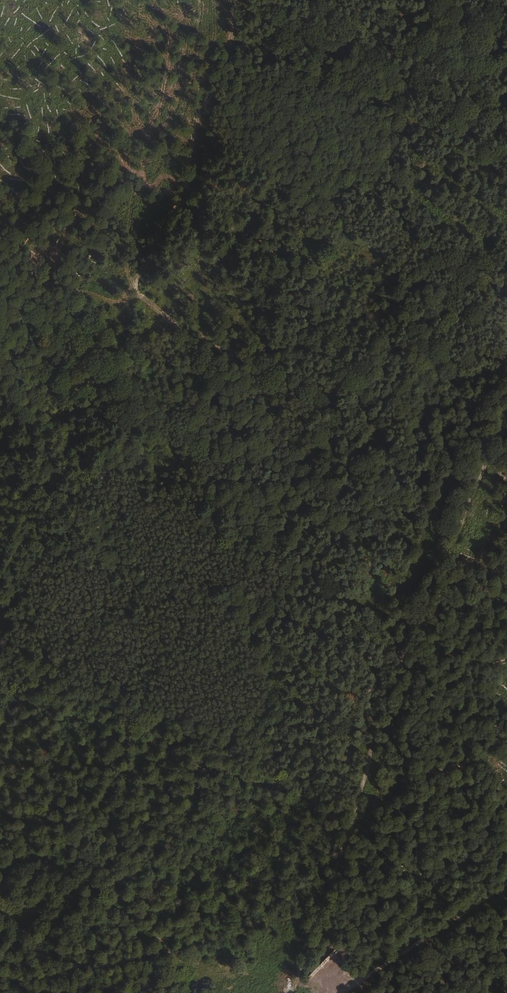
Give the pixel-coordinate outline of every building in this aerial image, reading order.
[(327,964),(340,985),(344,983),(331,961),(327,964)]
